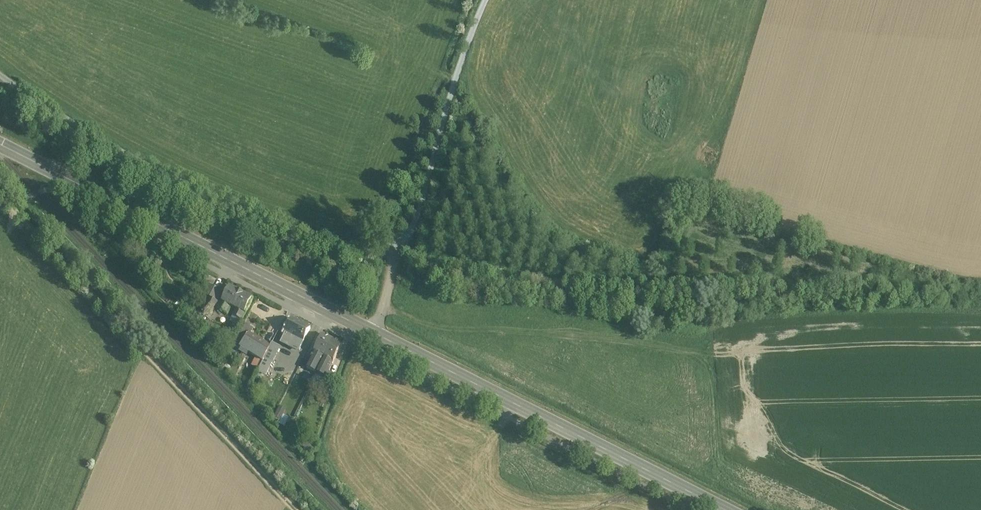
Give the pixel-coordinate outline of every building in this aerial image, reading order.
[(241,295),(229,288),(218,309),(227,313),(231,307),(233,308),(241,295)] [(213,291),(208,289),(205,294),(210,297),(213,291)] [(222,292),(215,289),(213,291),(210,297),(210,298),(217,302),(222,292)] [(241,295),(233,308),(236,310),(233,316),(241,320),(252,300),(241,295)] [(217,302),(210,298),(204,311),(211,314),(217,302)] [(311,329),(300,323),(293,320),(282,342),(299,351),(311,329)] [(249,329),(243,326),(238,335),(229,351),(226,358),(231,360),(238,344),(249,329)] [(270,347),(249,333),(240,347),(245,351),(263,361),(264,359),(271,347),(270,347)] [(324,335),(314,355),(314,354),(307,368),(316,373),(333,340),(324,335)] [(342,345),(333,340),(316,373),(312,382),(313,382),(313,384),(316,385),(316,387),(319,388),(323,381),(324,381),(342,345)] [(280,347),(272,343),(270,347),(271,347),(264,359),(264,360),(272,364),(280,347)] [(272,364),(264,360),(259,371),(266,375),(272,364)] [(324,381),(323,381),(319,388),(322,390),(323,394),(328,396),(332,386),(333,386),(324,381)] [(285,410),(280,407),(275,417),(280,420),(285,410)]
